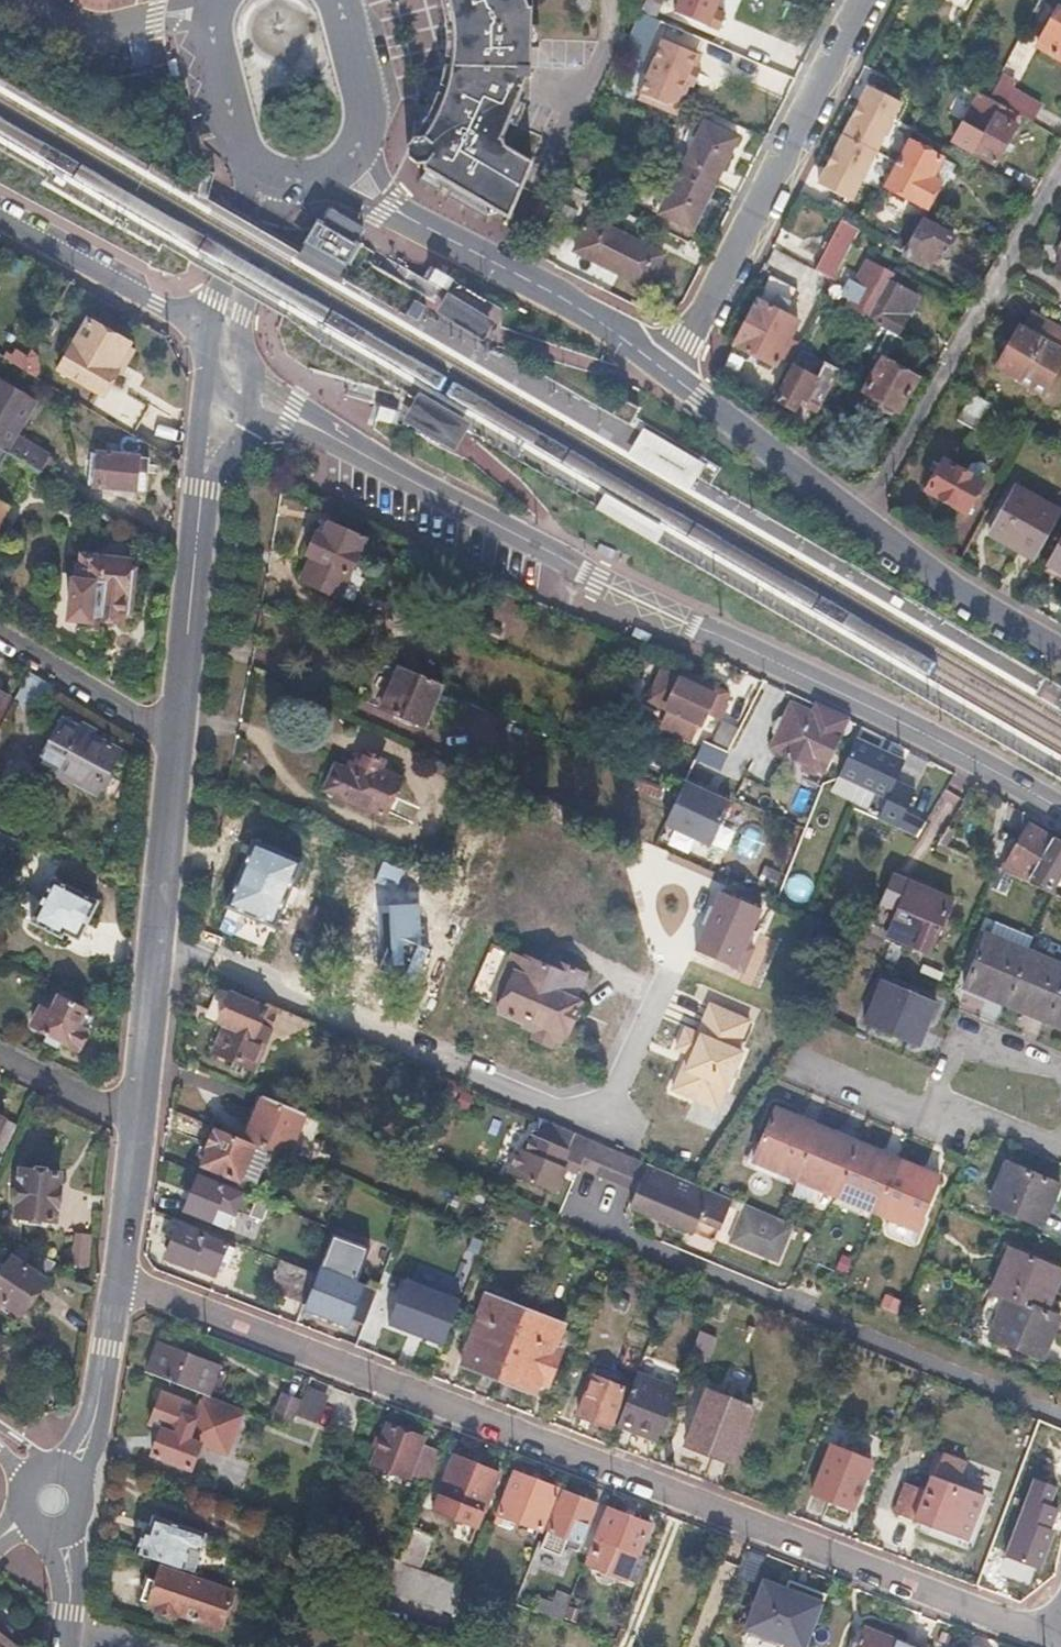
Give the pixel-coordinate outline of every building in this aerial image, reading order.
[(453,10),(455,28),(455,48),(453,61),(449,80),(443,99),(432,122),(421,136),(409,136),(405,145),(406,158),(415,163),(421,163),(421,170),(506,216),(532,163),(506,147),(505,138),(533,80),(533,40),(533,9),(532,8),(529,0),(451,0),(453,10)] [(674,15),(707,29),(719,0),(680,0),(674,15)] [(665,22),(638,9),(630,27),(657,40),(665,22)] [(1058,9),(1037,46),(1060,60),(1060,11),(1058,9)] [(692,52),(665,39),(635,99),(662,112),(692,52)] [(1017,77),(1002,69),(987,97),(1016,113),(1032,122),(1041,105),(1011,88),(1017,77)] [(855,110),(843,133),(875,152),(900,102),(868,86),(855,110)] [(987,97),(979,92),(953,139),(994,162),(1005,143),(1015,124),(1011,122),(1016,113),(987,97)] [(736,136),(703,119),(657,210),(691,226),(703,202),(723,162),(736,136)] [(850,200),(875,152),(843,133),(831,157),(817,183),(850,200)] [(948,163),(908,141),(884,184),(924,206),(936,185),(948,163)] [(582,189),(566,180),(562,189),(578,197),(582,189)] [(551,204),(540,200),(531,220),(541,225),(551,204)] [(576,213),(563,207),(549,237),(562,244),(576,213)] [(311,227),(303,240),(346,266),(354,253),(361,242),(357,239),(360,234),(363,228),(330,208),(327,214),(323,220),(317,217),(311,227)] [(660,251),(588,215),(573,246),(645,282),(653,266),(660,251)] [(953,236),(923,218),(903,251),(926,264),(935,249),(943,253),(948,244),(953,236)] [(859,231),(841,221),(816,268),(834,278),(859,231)] [(885,263),(881,269),(890,274),(867,315),(865,319),(879,327),(895,335),(908,313),(920,291),(897,279),(901,272),(885,263)] [(881,269),(877,267),(871,277),(866,288),(853,280),(845,294),(858,301),(855,309),(867,315),(890,274),(881,269)] [(447,277),(436,270),(432,275),(429,280),(440,287),(443,282),(447,277)] [(768,278),(757,300),(734,344),(774,365),(778,358),(788,363),(798,344),(788,339),(797,322),(782,314),(794,292),(768,278)] [(841,286),(832,281),(824,295),(834,300),(841,286)] [(470,309),(445,293),(433,311),(458,326),(481,341),(492,322),(470,309)] [(1022,327),(1041,338),(1060,350),(1060,349),(1060,330),(1031,312),(1022,327)] [(123,362),(129,350),(125,348),(126,346),(88,323),(59,372),(99,396),(91,412),(130,435),(146,407),(107,383),(113,374),(115,375),(123,362)] [(1022,327),(1019,325),(1007,344),(995,364),(1018,377),(1041,338),(1022,327)] [(895,335),(879,327),(863,358),(878,366),(864,393),(895,409),(913,377),(896,368),(910,343),(895,335)] [(1060,350),(1041,338),(1018,377),(1018,378),(1041,392),(1060,357),(1060,350)] [(819,378),(794,364),(777,396),(796,406),(803,394),(822,404),(835,380),(822,373),(819,378)] [(0,384),(0,447),(9,452),(43,473),(48,465),(52,458),(16,436),(35,406),(0,384)] [(416,399),(412,405),(403,420),(455,449),(464,434),(467,428),(470,423),(418,394),(416,399)] [(989,403),(973,394),(959,419),(975,428),(989,403)] [(394,411),(381,409),(380,415),(379,422),(392,423),(393,417),(394,411)] [(705,465),(642,428),(634,441),(626,454),(690,491),(697,477),(705,465)] [(0,447),(0,470),(9,452),(0,447)] [(136,462),(98,459),(96,489),(134,492),(135,477),(136,462)] [(984,483),(943,460),(927,489),(967,512),(984,483)] [(1057,513),(1016,489),(991,534),(1032,557),(1057,513)] [(0,500),(0,529),(12,507),(0,500)] [(601,501),(595,515),(656,543),(662,528),(601,501)] [(309,552),(312,554),(307,566),(302,578),(353,602),(365,576),(349,569),(364,538),(330,523),(325,533),(319,530),(309,552)] [(1046,563),(1060,572),(1060,537),(1046,563)] [(131,563),(88,559),(85,584),(77,583),(73,620),(97,624),(98,619),(125,622),(128,593),(131,563)] [(441,686),(399,667),(389,690),(379,713),(421,731),(441,686)] [(677,681),(657,673),(646,699),(664,707),(663,710),(690,722),(698,726),(707,730),(711,721),(715,712),(718,713),(723,702),(720,701),(724,691),(681,672),(677,681)] [(49,686),(32,676),(18,699),(35,709),(49,686)] [(0,692),(0,718),(11,699),(0,692)] [(778,717),(772,730),(774,733),(777,735),(771,749),(804,764),(802,769),(816,775),(817,770),(823,773),(841,735),(845,736),(848,735),(851,733),(851,729),(851,726),(847,720),(816,705),(812,715),(791,704),(785,719),(780,717),(778,717)] [(690,722),(663,710),(655,727),(682,740),(690,722)] [(98,731),(83,723),(79,730),(63,721),(40,760),(97,793),(108,774),(120,753),(94,738),(98,731)] [(737,731),(718,724),(707,745),(726,752),(737,731)] [(903,762),(855,739),(837,778),(886,800),(875,822),(914,839),(923,824),(903,814),(913,793),(893,783),(903,762)] [(701,742),(691,766),(740,787),(740,786),(750,763),(726,752),(707,745),(701,742)] [(352,774),(342,770),(336,782),(331,793),(383,816),(400,779),(380,771),(385,758),(363,748),(352,774)] [(727,805),(682,784),(664,826),(709,847),(727,805)] [(1052,841),(1028,827),(1001,873),(1026,883),(1052,841)] [(1052,841),(1026,883),(1047,892),(1060,868),(1060,845),(1052,841)] [(909,883),(893,876),(872,924),(888,932),(907,888),(909,883)] [(99,902),(55,877),(30,919),(57,935),(60,931),(77,940),(88,921),(99,902)] [(909,883),(907,888),(933,898),(934,894),(909,883)] [(933,898),(907,888),(888,932),(886,937),(928,955),(951,901),(934,894),(933,898)] [(749,938),(715,925),(705,951),(739,965),(749,938)] [(1026,950),(986,934),(964,989),(982,996),(1003,1004),(1026,950)] [(1026,950),(1003,1004),(1019,1011),(1020,1007),(1031,1011),(1045,1017),(1060,978),(1060,964),(1026,950)] [(509,986),(510,994),(501,1014),(526,1024),(525,1028),(540,1035),(537,1041),(555,1048),(557,1042),(564,1045),(582,1003),(567,997),(578,972),(559,964),(556,972),(513,954),(510,962),(506,971),(513,973),(509,982),(509,986)] [(1045,1017),(1043,1021),(1060,1029),(1060,978),(1045,1017)] [(937,1006),(884,983),(868,1026),(916,1045),(923,1029),(927,1020),(931,1022),(937,1006)] [(91,1002),(66,988),(52,1016),(41,1011),(32,1027),(79,1052),(85,1042),(90,1031),(79,1025),(91,1002)] [(217,1002),(212,1015),(227,1021),(224,1031),(265,1048),(281,1008),(269,1003),(267,1009),(222,989),(217,1002)] [(755,1019),(709,1000),(672,1088),(718,1107),(755,1019)] [(265,1048),(224,1031),(220,1042),(215,1053),(233,1060),(230,1068),(242,1073),(245,1065),(256,1070),(265,1048)] [(308,1114),(265,1096),(257,1117),(248,1137),(291,1154),(308,1114)] [(794,1115),(777,1108),(755,1163),(795,1180),(815,1129),(803,1125),(792,1120),(794,1115)] [(0,1118),(0,1159),(17,1126),(0,1118)] [(526,1152),(520,1149),(510,1175),(556,1194),(564,1175),(559,1172),(560,1169),(577,1175),(579,1170),(590,1174),(608,1182),(620,1154),(546,1122),(539,1119),(526,1152)] [(817,1125),(815,1129),(795,1180),(835,1196),(856,1146),(844,1141),(833,1136),(835,1132),(817,1125)] [(254,1144),(216,1129),(209,1146),(202,1164),(240,1179),(242,1174),(254,1144)] [(857,1142),(856,1146),(835,1196),(876,1212),(896,1163),(883,1158),(872,1153),(874,1148),(857,1142)] [(266,1149),(254,1144),(242,1174),(254,1178),(266,1149)] [(625,1221),(688,1248),(708,1256),(729,1205),(731,1201),(620,1154),(608,1182),(624,1188),(636,1194),(625,1221)] [(898,1158),(896,1163),(876,1212),(916,1229),(938,1180),(924,1174),(914,1170),(916,1165),(898,1158)] [(0,1164),(0,1185),(9,1169),(0,1164)] [(1060,1187),(1007,1164),(990,1205),(1040,1225),(1046,1211),(1050,1201),(1053,1202),(1060,1187)] [(60,1174),(22,1170),(18,1215),(56,1218),(58,1196),(60,1174)] [(238,1194),(197,1177),(191,1192),(185,1207),(226,1224),(238,1194)] [(267,1201),(256,1197),(249,1214),(260,1218),(267,1201)] [(731,1201),(729,1205),(744,1211),(732,1242),(780,1263),(795,1227),(731,1201)] [(227,1243),(179,1225),(173,1241),(167,1257),(215,1275),(227,1243)] [(369,1247),(334,1233),(312,1289),(321,1293),(313,1315),(348,1328),(351,1321),(366,1282),(357,1279),(369,1247)] [(96,1236),(79,1235),(77,1268),(94,1269),(96,1236)] [(1010,1247),(991,1290),(1006,1296),(1041,1311),(1046,1299),(1050,1288),(1055,1290),(1060,1277),(1060,1270),(1010,1247)] [(15,1256),(0,1276),(0,1300),(21,1314),(34,1296),(46,1278),(15,1256)] [(284,1263),(277,1279),(290,1284),(285,1297),(304,1305),(311,1288),(316,1276),(284,1263)] [(460,1301),(405,1280),(388,1324),(414,1334),(443,1345),(460,1301)] [(321,1293),(312,1289),(303,1311),(313,1315),(321,1293)] [(475,1323),(478,1324),(463,1365),(480,1372),(498,1379),(525,1309),(486,1294),(475,1323)] [(1041,1311),(1006,1296),(990,1338),(1041,1360),(1047,1344),(1051,1336),(1054,1337),(1060,1320),(1041,1311)] [(565,1324),(525,1309),(498,1379),(516,1387),(535,1394),(536,1391),(546,1395),(552,1379),(543,1376),(551,1353),(554,1354),(565,1324)] [(714,1338),(700,1332),(691,1355),(705,1360),(714,1338)] [(194,1356),(160,1343),(149,1373),(206,1396),(208,1397),(220,1366),(194,1356)] [(625,1390),(593,1376),(578,1416),(594,1422),(610,1428),(625,1390)] [(675,1396),(634,1381),(616,1426),(637,1434),(657,1441),(675,1396)] [(326,1397),(309,1390),(299,1416),(316,1423),(326,1397)] [(150,1424),(162,1428),(151,1454),(189,1471),(200,1445),(227,1456),(246,1411),(208,1397),(206,1396),(201,1409),(190,1405),(191,1403),(163,1393),(157,1408),(150,1424)] [(302,1400),(285,1394),(273,1422),(290,1429),(302,1400)] [(752,1413),(704,1395),(685,1448),(708,1457),(731,1465),(752,1413)] [(407,1434),(390,1426),(375,1465),(411,1478),(412,1475),(423,1447),(425,1441),(407,1434)] [(445,1455),(423,1447),(412,1475),(434,1484),(445,1455)] [(870,1463),(830,1447),(812,1494),(832,1502),(852,1510),(870,1463)] [(935,1475),(933,1474),(926,1492),(906,1484),(895,1512),(932,1527),(934,1521),(951,1528),(967,1534),(992,1472),(943,1453),(935,1475)] [(479,1465),(456,1456),(435,1512),(480,1529),(501,1474),(479,1465)] [(538,1481),(517,1472),(497,1521),(540,1538),(559,1489),(538,1481)] [(581,1500),(565,1494),(543,1550),(561,1557),(568,1539),(582,1545),(597,1506),(581,1500)] [(601,1541),(596,1540),(586,1566),(639,1588),(649,1561),(640,1557),(652,1529),(632,1521),(613,1513),(601,1541)] [(151,1530),(146,1528),(138,1551),(185,1567),(192,1548),(202,1552),(208,1534),(157,1514),(154,1522),(151,1530)] [(433,1537),(416,1531),(404,1563),(421,1569),(433,1537)] [(369,1550),(359,1577),(454,1612),(465,1585),(421,1569),(404,1563),(369,1550)] [(154,1586),(148,1584),(145,1592),(142,1600),(157,1605),(161,1612),(172,1616),(178,1613),(221,1628),(234,1593),(161,1568),(154,1586)] [(830,1594),(792,1580),(789,1587),(766,1579),(747,1631),(785,1645),(784,1646),(811,1646),(830,1594)] [(555,1604),(542,1599),(537,1611),(565,1622),(573,1601),(574,1598),(560,1592),(555,1604)] [(582,1604),(573,1601),(565,1622),(574,1625),(582,1604)] [(12,1646),(4,1640),(10,1633),(0,1625),(0,1646),(12,1646)] [(864,1629),(858,1646),(927,1646),(910,1640),(908,1646),(886,1638),(864,1629)]
